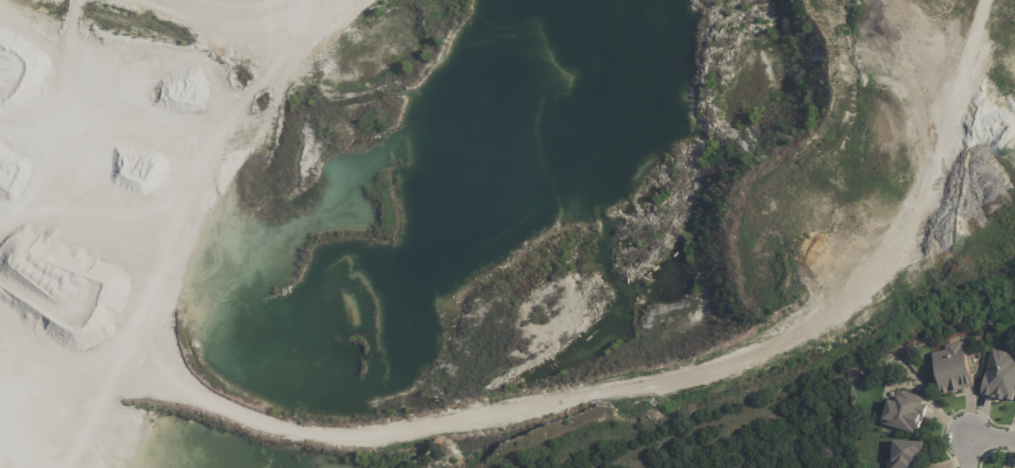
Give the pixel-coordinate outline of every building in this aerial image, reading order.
[(978,333),(976,327),(982,325),(984,331),(978,333)] [(976,388),(976,390),(967,392),(967,393),(955,396),(954,393),(953,393),(953,395),(945,397),(936,355),(942,354),(941,347),(948,345),(949,348),(950,348),(951,347),(953,346),(955,345),(957,345),(959,346),(966,344),(976,388)] [(1013,355),(1014,356),(1014,401),(1009,400),(1009,402),(1004,401),(1004,400),(997,398),(986,395),(995,351),(1002,352),(1004,351),(1011,353),(1013,355)] [(900,389),(924,396),(922,403),(927,404),(922,422),(924,422),(922,429),(916,428),(915,433),(882,423),(883,418),(886,418),(891,400),(893,400),(897,388),(900,389)] [(920,463),(920,467),(889,467),(889,458),(897,458),(898,440),(928,441),(928,451),(928,453),(927,453),(927,456),(925,456),(924,463),(920,463)]
